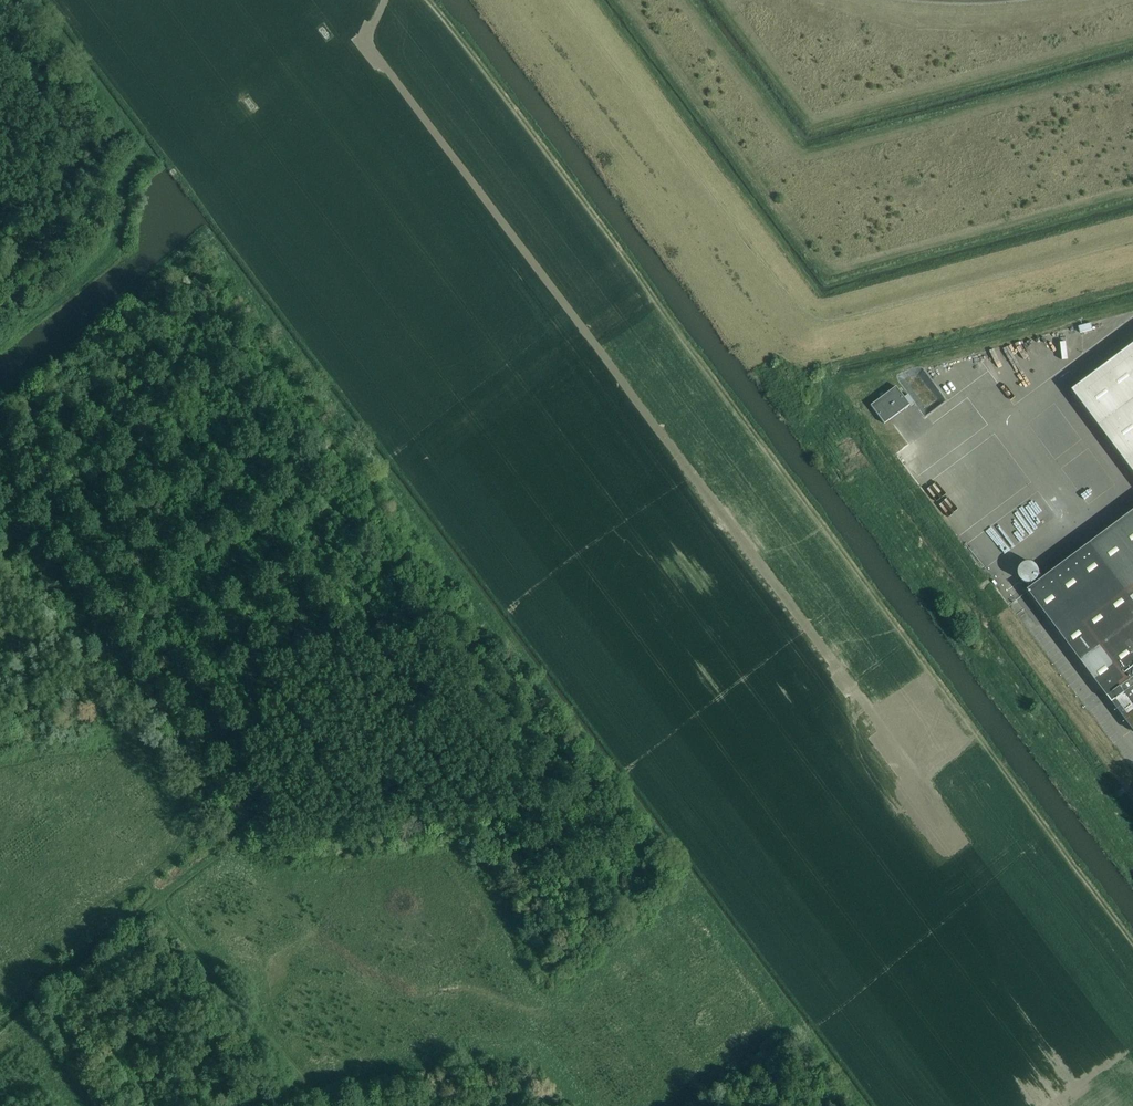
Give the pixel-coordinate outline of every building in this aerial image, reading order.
[(1073,390),(1132,469),(1132,345),(1073,390)] [(884,423),(909,404),(896,386),(870,405),(884,423)] [(1089,468),(1085,471),(1093,481),(1097,478),(1089,468)] [(1030,526),(1033,530),(1055,514),(1051,510),(1030,526)] [(1028,590),(1132,729),(1132,511),(1028,590)]
